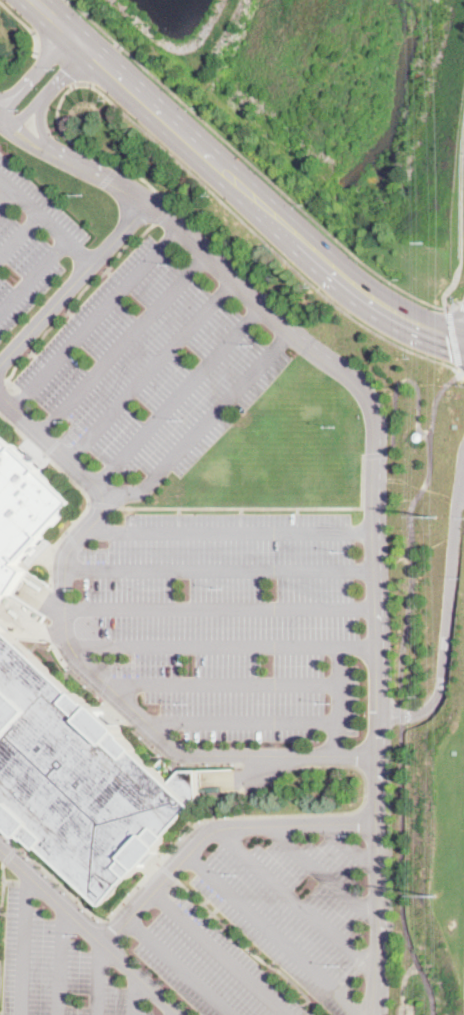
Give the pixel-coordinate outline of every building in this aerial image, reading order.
[(7,592),(0,599),(0,433),(16,448),(17,447),(18,448),(42,470),(41,471),(75,503),(44,536),(45,537),(18,567),(30,578),(12,597),(7,592)] [(22,839),(0,819),(0,623),(76,694),(77,692),(89,704),(90,702),(95,707),(97,705),(123,729),(124,730),(123,731),(129,737),(127,738),(140,750),(138,753),(171,784),(183,771),(199,771),(200,799),(195,805),(198,808),(162,846),(165,847),(142,872),(139,869),(104,908),(28,839),(27,840),(22,839)]
